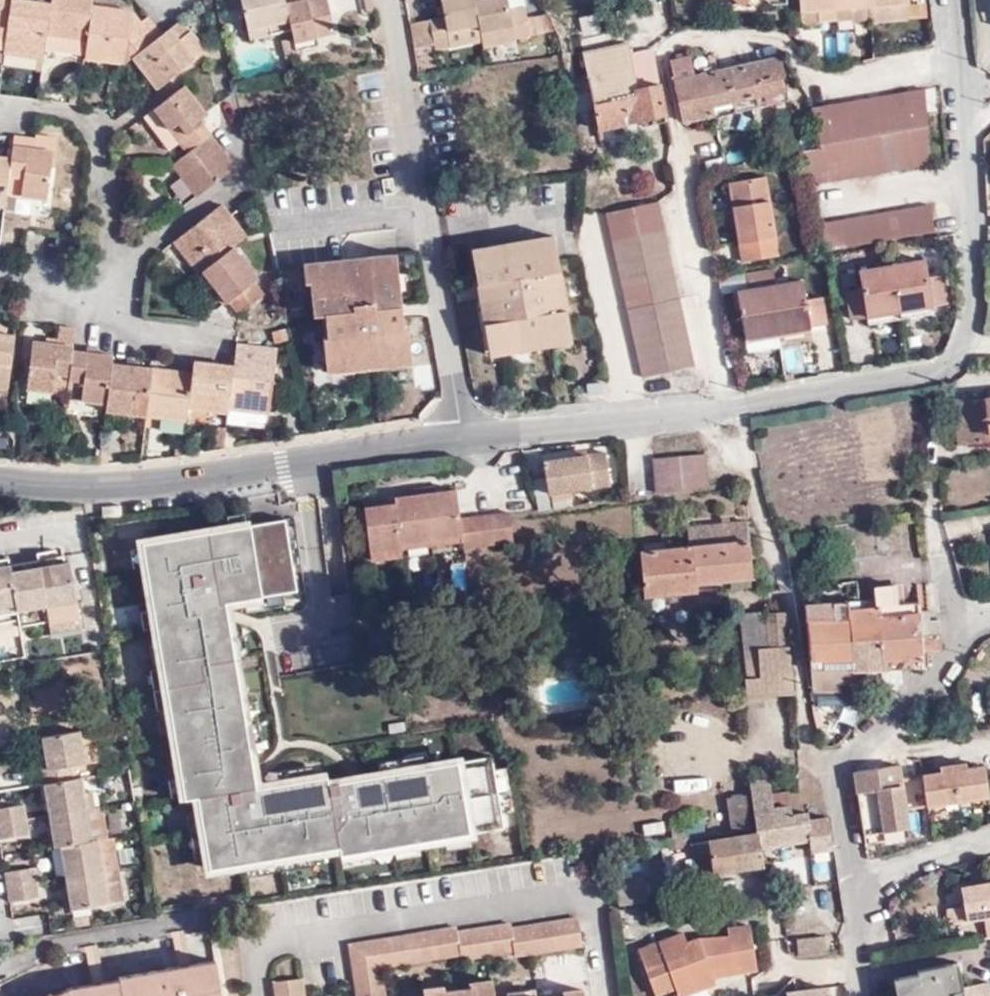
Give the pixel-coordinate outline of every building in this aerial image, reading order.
[(6,37),(10,7),(11,0),(0,0),(0,36),(6,37)] [(88,41),(91,9),(92,0),(51,0),(51,5),(47,35),(88,41)] [(317,41),(334,37),(327,0),(321,0),(300,4),(299,0),(230,0),(233,14),(244,12),(249,34),(268,29),(289,24),(293,41),(294,46),(317,41)] [(412,41),(433,38),(435,49),(450,46),(450,43),(448,34),(479,29),(479,33),(511,27),(513,40),(528,37),(525,19),(523,9),(508,11),(506,0),(441,0),(443,8),(444,14),(445,18),(409,24),(412,41)] [(742,9),(750,0),(732,0),(742,9)] [(836,21),(835,9),(835,0),(799,0),(801,26),(818,26),(818,22),(836,21)] [(870,8),(870,0),(835,0),(835,9),(870,8)] [(871,21),(906,20),(905,5),(908,4),(908,0),(870,0),(870,8),(871,21)] [(45,59),(47,35),(51,5),(25,2),(25,8),(10,7),(6,37),(5,50),(5,55),(39,59),(45,59)] [(836,23),(871,21),(870,8),(835,9),(836,21),(836,23)] [(86,58),(127,63),(133,59),(161,37),(152,25),(147,30),(140,22),(133,13),(91,9),(88,41),(86,58)] [(530,17),(534,31),(550,27),(546,12),(530,17)] [(147,30),(152,25),(146,17),(140,22),(147,30)] [(189,32),(181,22),(169,31),(177,41),(189,32)] [(448,34),(450,43),(481,38),(482,47),(514,42),(513,40),(511,27),(479,33),(479,29),(448,34)] [(270,38),(268,29),(249,34),(251,43),(270,38)] [(133,59),(156,90),(205,54),(189,32),(177,41),(169,31),(161,37),(133,59)] [(296,54),(294,46),(293,41),(283,43),(287,62),(297,60),(296,54)] [(318,49),(317,41),(294,46),(296,54),(318,49)] [(637,89),(629,54),(627,43),(583,53),(600,128),(641,119),(663,114),(665,114),(659,84),(637,89)] [(651,49),(629,54),(637,89),(659,84),(651,49)] [(671,60),(684,119),(787,96),(779,57),(694,75),(690,55),(671,60)] [(37,73),(43,74),(45,59),(39,59),(37,73)] [(185,85),(144,116),(170,151),(181,144),(189,154),(212,138),(203,125),(203,118),(206,115),(185,85)] [(801,153),(808,186),(929,163),(925,88),(811,109),(819,145),(819,150),(801,153)] [(663,114),(641,119),(643,125),(664,121),(663,114)] [(55,140),(36,136),(36,140),(15,139),(14,147),(54,152),(55,140)] [(174,165),(198,198),(236,169),(212,138),(189,154),(174,165)] [(48,201),(54,152),(14,147),(12,160),(8,196),(48,201)] [(6,208),(8,196),(12,160),(0,158),(0,207),(6,208)] [(743,262),(776,257),(764,176),(730,181),(743,262)] [(694,365),(659,200),(606,212),(642,377),(694,365)] [(817,225),(823,251),(935,230),(931,204),(817,225)] [(246,241),(245,240),(234,226),(229,230),(225,224),(230,220),(228,218),(220,208),(172,245),(196,277),(199,275),(232,251),(246,241)] [(229,230),(234,226),(230,220),(225,224),(229,230)] [(483,297),(492,348),(526,341),(527,350),(539,347),(538,339),(572,333),(554,236),(473,250),(480,284),(491,282),(493,295),(483,297)] [(255,283),(232,251),(199,275),(223,307),(225,305),(236,318),(261,299),(251,286),(255,283)] [(305,284),(310,284),(317,284),(318,301),(312,302),(313,317),(326,316),(327,341),(322,341),(325,366),(330,365),(352,363),(353,372),(382,369),(381,361),(403,359),(408,359),(406,333),(402,333),(400,318),(385,319),(384,310),(400,309),(398,293),(391,293),(391,274),(397,274),(395,258),(303,266),(305,284)] [(891,264),(899,310),(948,302),(943,273),(926,276),(923,259),(891,264)] [(851,319),(899,310),(891,264),(859,270),(862,288),(847,291),(851,319)] [(736,292),(745,337),(777,331),(826,323),(821,295),(805,298),(802,281),(776,284),(772,269),(745,274),(748,290),(736,292)] [(480,284),(483,297),(493,295),(491,282),(480,284)] [(317,284),(310,284),(312,302),(318,301),(317,284)] [(400,318),(400,309),(384,310),(385,319),(400,318)] [(74,329),(57,327),(55,344),(31,341),(25,388),(66,394),(71,351),(74,329)] [(777,331),(745,337),(748,351),(780,347),(777,331)] [(538,339),(539,347),(573,341),(572,333),(538,339)] [(13,343),(14,337),(0,335),(0,341),(13,343)] [(7,391),(13,343),(0,341),(0,390),(7,391)] [(526,341),(492,348),(494,356),(527,350),(526,341)] [(234,369),(228,410),(265,416),(267,416),(276,352),(237,347),(234,369)] [(66,394),(65,398),(105,405),(111,364),(111,357),(71,351),(66,394)] [(381,361),(382,369),(404,367),(403,359),(381,361)] [(187,410),(228,416),(228,410),(234,369),(193,362),(192,375),(187,410)] [(352,363),(330,365),(330,374),(353,372),(352,363)] [(105,405),(105,411),(145,416),(151,370),(111,364),(105,405)] [(151,370),(145,416),(185,422),(187,410),(192,375),(151,370)] [(584,393),(586,393),(601,393),(601,383),(585,383),(584,393)] [(987,390),(988,399),(953,402),(958,444),(989,441),(989,439),(989,435),(989,390),(987,390)] [(228,416),(227,423),(245,426),(246,420),(264,422),(265,416),(228,410),(228,416)] [(226,430),(223,449),(234,447),(236,431),(226,430)] [(547,493),(608,485),(604,453),(543,461),(547,493)] [(655,494),(707,487),(705,453),(653,458),(655,494)] [(412,489),(413,496),(433,493),(432,486),(412,489)] [(394,504),(373,507),(363,508),(370,560),(402,556),(400,544),(461,536),(463,548),(512,541),(507,511),(459,518),(454,490),(433,493),(413,496),(393,498),(394,504)] [(362,502),(363,508),(373,507),(373,500),(362,502)] [(687,547),(641,550),(644,589),(644,595),(694,591),(693,582),(750,577),(745,522),(686,527),(687,547)] [(63,556),(62,550),(36,554),(37,560),(9,565),(9,559),(0,560),(0,623),(18,620),(19,627),(48,622),(48,624),(78,621),(75,600),(65,601),(64,593),(74,593),(71,577),(66,577),(64,563),(63,556)] [(893,585),(875,587),(876,607),(894,605),(893,585)] [(75,600),(74,593),(64,593),(65,601),(75,600)] [(860,608),(859,601),(806,605),(812,691),(840,690),(840,681),(867,681),(867,678),(867,669),(853,670),(852,666),(852,657),(855,656),(856,640),(851,640),(850,608),(860,608)] [(901,662),(922,661),(921,651),(939,650),(937,620),(919,621),(918,604),(894,605),(876,607),(860,608),(850,608),(851,640),(856,640),(855,656),(852,657),(852,666),(866,665),(901,662)] [(792,695),(791,693),(785,611),(764,612),(766,648),(743,649),(746,678),(744,678),(745,697),(792,695)] [(741,613),(743,649),(766,648),(764,612),(741,613)] [(78,621),(48,624),(49,632),(80,629),(78,621)] [(881,679),(880,669),(867,669),(867,678),(881,679)] [(866,699),(867,694),(867,691),(854,692),(854,706),(862,706),(866,699)] [(85,764),(79,731),(42,737),(45,756),(47,768),(41,769),(44,785),(72,780),(70,766),(85,764)] [(939,773),(966,769),(964,762),(938,765),(939,773)] [(898,765),(878,768),(855,772),(865,834),(908,827),(898,765)] [(921,776),(926,804),(988,794),(983,767),(966,769),(939,773),(921,776)] [(80,778),(72,780),(44,785),(49,816),(85,809),(83,794),(80,778)] [(749,781),(756,821),(768,821),(767,813),(773,813),(773,808),(771,792),(770,780),(749,781)] [(773,808),(790,806),(789,794),(788,791),(771,792),(773,808)] [(85,809),(92,808),(89,793),(83,794),(85,809)] [(727,797),(732,832),(750,830),(745,795),(727,797)] [(0,809),(0,824),(26,819),(24,805),(0,809)] [(810,851),(832,849),(828,818),(809,820),(808,813),(791,815),(790,806),(773,808),(773,813),(767,813),(768,821),(756,821),(757,832),(760,847),(808,841),(810,851)] [(95,825),(92,808),(85,809),(87,826),(95,825)] [(55,847),(60,846),(90,841),(87,826),(85,809),(49,816),(55,847)] [(26,819),(0,824),(0,839),(29,834),(26,819)] [(763,864),(760,847),(757,832),(691,844),(696,874),(763,864)] [(95,839),(101,872),(110,871),(116,869),(110,837),(95,839)] [(60,846),(65,877),(101,872),(95,839),(90,841),(60,846)] [(673,840),(665,842),(660,842),(662,850),(687,846),(687,839),(684,839),(673,840)] [(7,887),(37,882),(34,869),(4,872),(7,887)] [(101,872),(106,903),(120,900),(116,869),(110,871),(101,872)] [(65,877),(71,909),(106,903),(101,872),(65,877)] [(7,887),(9,902),(39,897),(37,882),(7,887)] [(619,905),(648,901),(646,883),(617,887),(619,905)] [(989,917),(989,884),(960,888),(963,907),(965,921),(989,917)] [(949,924),(965,921),(963,907),(946,909),(949,924)] [(455,926),(422,932),(426,960),(459,955),(460,959),(513,950),(514,956),(536,953),(582,945),(577,919),(510,929),(510,923),(456,932),(455,926)] [(734,965),(735,971),(757,968),(750,925),(728,928),(730,934),(697,939),(689,942),(678,946),(681,955),(666,961),(659,940),(639,947),(655,992),(674,985),(678,995),(715,982),(713,974),(711,968),(734,965)] [(678,946),(689,942),(684,930),(659,940),(666,961),(681,955),(678,946)] [(422,932),(350,944),(357,995),(384,995),(381,968),(426,960),(422,932)] [(801,954),(827,952),(826,936),(799,938),(801,954)] [(216,961),(119,978),(117,980),(66,990),(54,995),(221,995),(216,961)] [(901,995),(988,995),(986,982),(961,987),(956,962),(917,970),(918,974),(898,978),(901,995)] [(713,974),(735,971),(734,965),(711,968),(713,974)] [(301,980),(274,983),(275,995),(303,995),(301,980)] [(429,987),(430,995),(494,995),(492,980),(469,983),(470,988),(444,991),(443,986),(429,987)]
